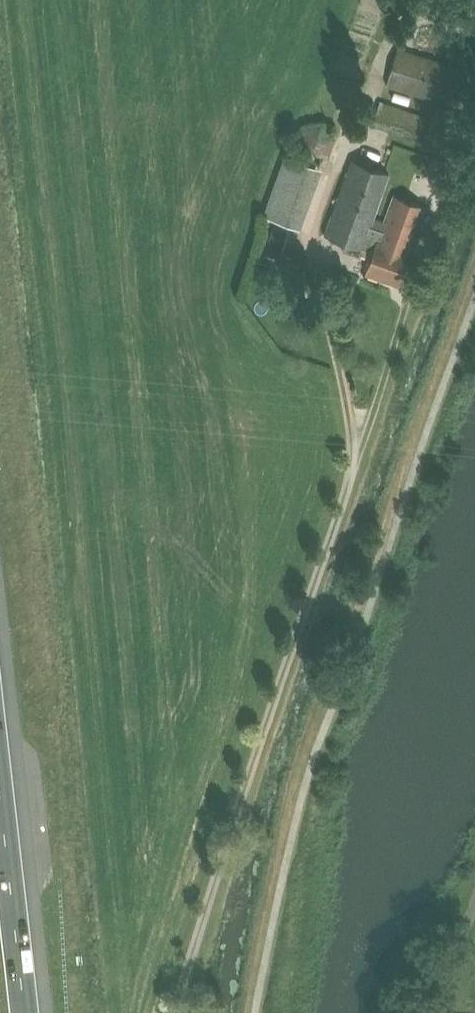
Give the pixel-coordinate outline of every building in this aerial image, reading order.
[(412,43),(474,66),(474,64),(474,41),(420,21),(412,43)] [(463,110),(474,74),(474,70),(398,47),(384,85),(463,110)] [(261,214),(299,228),(322,167),(284,153),(261,214)] [(370,225),(373,216),(390,172),(350,159),(323,233),(361,247),(368,225),(370,225)] [(393,194),(364,271),(396,283),(424,206),(393,194)] [(263,250),(277,255),(286,231),(272,225),(263,250)]
